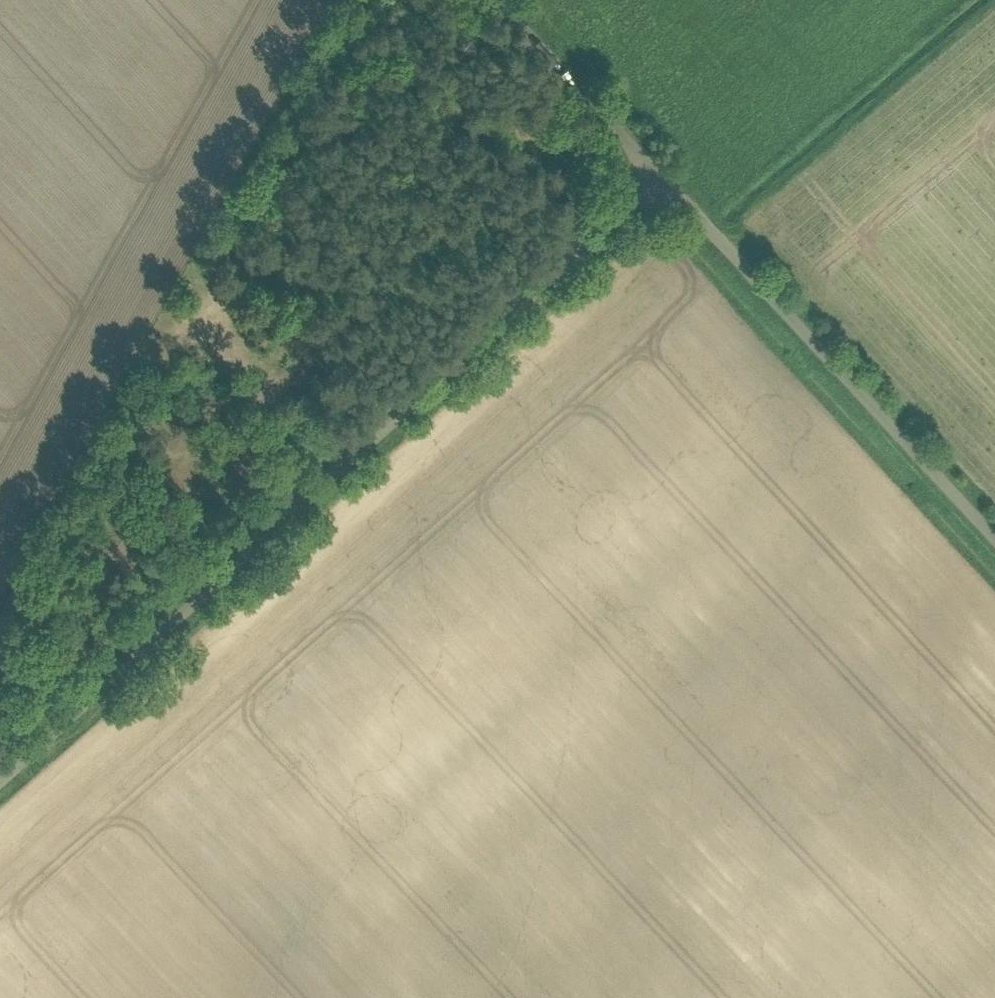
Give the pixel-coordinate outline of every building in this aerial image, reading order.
[(10,609),(19,593),(10,589),(1,604),(10,609)]
